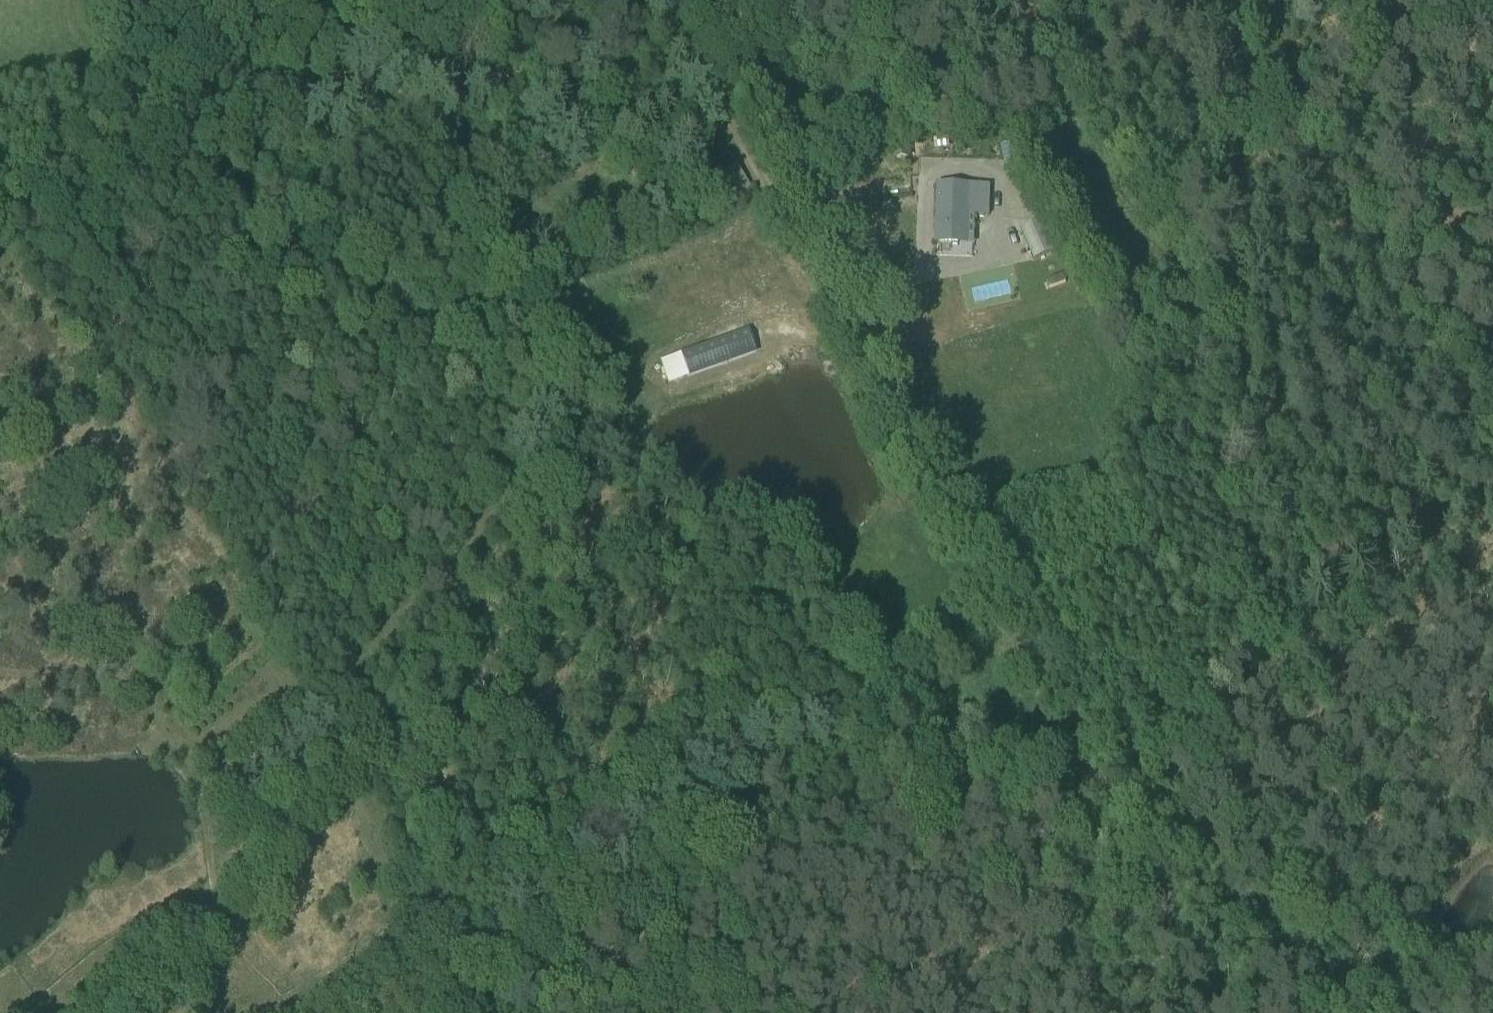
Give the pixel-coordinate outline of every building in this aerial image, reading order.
[(1038,122),(1046,134),(1059,127),(1052,114),(1038,122)] [(893,160),(910,158),(909,143),(892,145),(893,160)] [(989,216),(990,185),(935,183),(934,243),(974,244),(975,216),(989,216)] [(1033,260),(1063,246),(1050,216),(1019,230),(1033,260)] [(756,352),(748,330),(660,361),(668,384),(756,352)]
